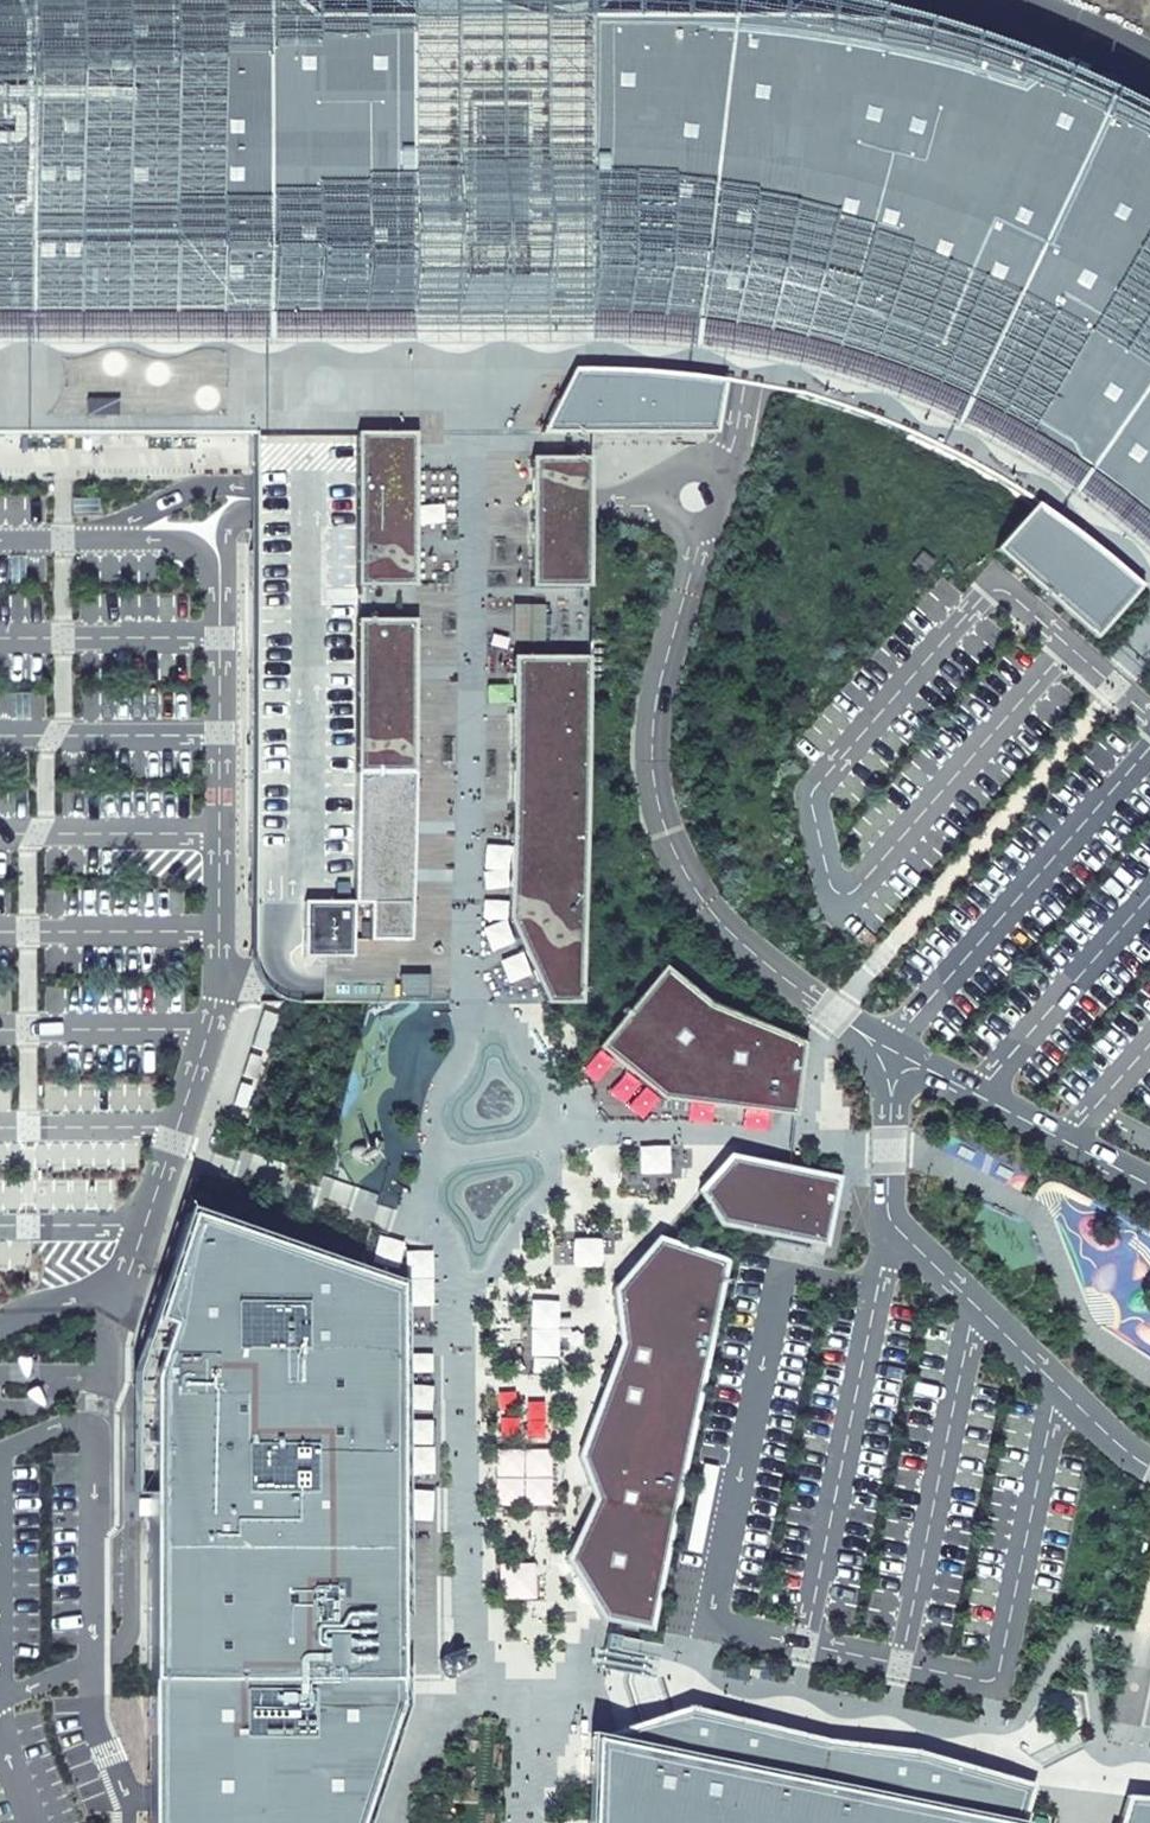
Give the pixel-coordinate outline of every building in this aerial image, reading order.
[(724,335),(748,339),(764,342),(808,352),(845,362),(882,374),(916,386),(953,402),(984,417),(1017,435),(1050,455),(1081,475),(1112,497),(1142,522),(1149,529),(1149,122),(1082,89),(970,51),(919,41),(870,31),(832,26),(800,23),(767,21),(304,20),(280,0),(0,0),(0,325),(724,335)] [(581,1004),(582,664),(583,591),(582,526),(582,497),(582,465),(582,435),(709,436),(718,382),(724,335),(0,325),(0,434),(251,436),(250,459),(250,466),(250,488),(250,555),(249,713),(249,762),(248,815),(248,905),(297,906),(297,958),(323,958),(360,958),(397,958),(397,1003),(401,1003),(430,1003),(451,1003),(551,1003),(581,1004)] [(1058,519),(1034,503),(994,550),(1047,596),(1074,620),(1096,639),(1142,586),(1134,579),(1108,557),(1082,537),(1058,519)] [(710,1005),(663,967),(597,1048),(662,1100),(771,1114),(796,1117),(805,1043),(710,1005)] [(279,1015),(265,1011),(253,1047),(267,1051),(279,1015)] [(263,1058),(250,1054),(244,1075),(256,1079),(263,1058)] [(241,1083),(234,1104),(247,1108),(253,1087),(241,1083)] [(796,1240),(827,1247),(841,1178),(826,1175),(729,1155),(698,1191),(720,1225),(772,1236),(796,1240)] [(402,1704),(402,1591),(402,1541),(402,1493),(402,1477),(402,1401),(402,1356),(402,1338),(402,1294),(402,1284),(396,1282),(377,1276),(358,1270),(184,1213),(171,1252),(174,1346),(159,1346),(148,1376),(148,1398),(148,1492),(148,1604),(148,1606),(148,1642),(148,1822),(362,1822),(402,1704)] [(728,1260),(658,1237),(612,1290),(618,1344),(578,1456),(596,1500),(566,1560),(603,1619),(644,1628),(652,1630),(728,1260)] [(1030,1799),(1034,1784),(1022,1781),(910,1750),(827,1740),(686,1714),(672,1712),(664,1714),(593,1738),(592,1748),(591,1789),(589,1822),(1024,1822),(1030,1799)] [(1126,1796),(1118,1822),(1149,1822),(1149,1797),(1126,1796)]
